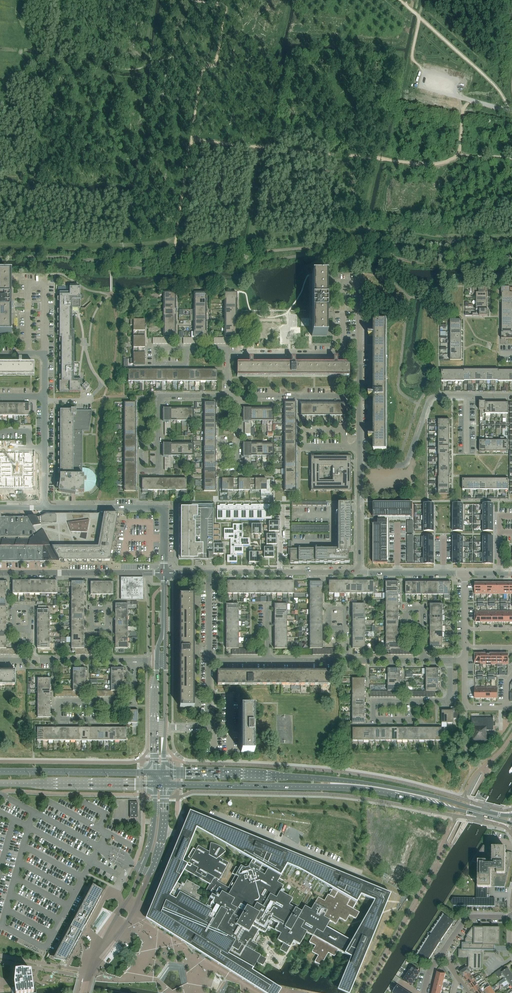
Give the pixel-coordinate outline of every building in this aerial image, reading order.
[(11,336),(11,308),(14,308),(14,306),(14,303),(11,303),(11,275),(0,275),(0,336),(11,336)] [(327,336),(327,303),(327,275),(312,275),(312,336),(327,336)] [(59,382),(59,392),(80,392),(80,385),(80,382),(72,382),(72,379),(72,376),(72,363),(72,362),(72,335),(72,330),(72,314),(72,309),(80,309),(80,300),(80,295),(80,288),(79,288),(75,288),(74,288),(70,288),(69,288),(69,292),(60,292),(60,298),(60,310),(60,318),(60,322),(60,325),(60,328),(60,329),(60,332),(60,336),(60,338),(62,338),(62,339),(62,343),(62,347),(62,351),(62,354),(61,358),(61,362),(61,366),(61,376),(61,379),(61,380),(61,382),(59,382)] [(370,394),(369,394),(369,397),(370,397),(370,398),(371,400),(372,400),(372,401),(372,402),(374,399),(374,436),(370,436),(370,439),(374,439),(374,451),(387,451),(387,322),(374,322),(374,334),(370,334),(370,337),(374,337),(374,391),(372,389),(372,390),(372,391),(371,392),(371,393),(370,394)] [(145,325),(133,325),(133,336),(138,336),(138,331),(145,331),(145,325)] [(133,336),(133,342),(145,342),(145,331),(138,331),(138,336),(133,336)] [(145,342),(133,342),(133,347),(138,347),(138,353),(145,353),(145,342)] [(138,347),(133,347),(133,358),(145,358),(145,353),(138,353),(138,347)] [(349,376),(349,363),(337,363),(337,358),(334,358),(334,363),(297,363),(298,363),(300,361),(299,362),(298,361),(297,360),(296,360),(295,359),(295,358),(292,358),(292,359),(291,359),(290,360),(289,360),(288,361),(287,361),(289,363),(290,363),(253,363),(253,358),(250,358),(250,363),(237,363),(237,376),(349,376)] [(31,376),(32,376),(34,376),(34,363),(21,363),(21,359),(19,359),(19,363),(0,363),(0,376),(31,376)] [(60,410),(60,481),(58,492),(75,494),(75,492),(84,492),(89,492),(93,489),(95,485),(96,480),(95,476),(93,472),(89,469),(84,468),(82,468),(82,431),(89,431),(92,410),(76,410),(76,409),(71,409),(71,410),(60,410)] [(31,488),(32,487),(32,486),(33,485),(32,456),(32,455),(31,454),(30,454),(0,454),(0,488),(31,488)] [(350,456),(334,456),(311,456),(311,482),(311,483),(311,491),(350,491),(350,472),(350,462),(350,456)] [(233,479),(228,479),(228,490),(239,490),(239,485),(233,485),(233,479)] [(244,479),(233,479),(233,485),(239,485),(239,490),(244,490),(244,479)] [(255,479),(244,479),(244,490),(250,490),(250,485),(255,485),(255,479)] [(261,479),(255,479),(255,485),(250,485),(250,490),(261,490),(261,479)] [(290,555),(290,561),(290,563),(294,563),(294,561),(294,563),(298,563),(298,561),(298,563),(302,563),(302,562),(303,562),(303,563),(306,563),(306,562),(307,562),(307,563),(311,563),(311,562),(311,563),(315,563),(315,562),(315,563),(319,563),(319,562),(319,563),(323,563),(323,562),(323,563),(327,563),(327,562),(327,563),(331,563),(331,562),(332,562),(332,563),(335,563),(335,562),(336,562),(336,563),(340,563),(340,562),(340,563),(344,563),(344,562),(344,563),(349,563),(349,561),(348,561),(348,552),(350,552),(350,546),(350,545),(351,545),(351,541),(350,541),(351,541),(351,537),(350,537),(351,537),(351,533),(350,533),(350,532),(351,532),(351,529),(350,529),(350,528),(351,528),(351,525),(350,525),(350,524),(351,524),(351,520),(350,520),(351,520),(351,516),(350,516),(351,516),(351,512),(350,512),(351,512),(351,508),(350,508),(350,507),(350,503),(339,503),(339,507),(339,511),(339,551),(290,551),(290,555)] [(220,506),(217,506),(217,520),(228,519),(233,519),(243,519),(264,519),(271,519),(271,509),(271,507),(271,505),(261,505),(261,504),(260,504),(260,505),(256,505),(251,505),(248,505),(240,505),(236,505),(236,506),(233,506),(228,506),(225,506),(225,505),(220,505),(220,506)] [(213,509),(206,509),(179,509),(178,560),(213,560),(213,558),(213,556),(213,554),(213,549),(213,543),(213,540),(213,537),(213,535),(213,534),(213,532),(213,530),(213,528),(213,526),(213,524),(213,509)] [(20,561),(44,561),(45,561),(45,560),(52,560),(55,560),(58,560),(59,561),(61,561),(64,561),(68,561),(72,561),(76,561),(79,561),(83,561),(87,561),(91,561),(94,561),(98,561),(102,561),(109,561),(111,556),(111,552),(113,541),(114,538),(114,533),(115,530),(116,526),(116,523),(117,519),(118,515),(118,514),(116,514),(112,514),(104,514),(46,514),(39,517),(36,517),(32,517),(28,517),(2,517),(2,514),(0,514),(0,561),(20,561)] [(224,529),(224,539),(231,539),(231,556),(227,556),(227,562),(237,562),(237,556),(236,556),(236,554),(243,554),(243,547),(242,547),(242,545),(249,545),(249,538),(242,538),(242,537),(243,537),(243,531),(242,531),(242,524),(233,524),(233,529),(224,529)] [(121,600),(143,600),(143,579),(143,578),(121,578),(121,579),(121,600)] [(141,595),(141,585),(138,585),(138,582),(126,582),(126,585),(123,585),(123,590),(123,595),(126,595),(126,597),(138,597),(138,595),(141,595)] [(180,707),(194,707),(193,707),(193,676),(194,676),(194,651),(194,596),(194,595),(180,595),(180,596),(180,707)] [(72,648),(72,652),(75,652),(75,648),(78,648),(81,648),(84,648),(85,648),(85,646),(84,646),(84,643),(71,643),(71,648),(72,648)] [(15,684),(15,685),(15,671),(15,672),(0,672),(0,684),(15,684)] [(330,685),(330,671),(330,672),(272,672),(272,671),(248,671),(218,671),(218,685),(330,685)] [(241,752),(254,752),(254,707),(241,707),(241,708),(241,727),(241,752)] [(451,707),(451,709),(451,710),(447,710),(447,723),(453,723),(453,719),(460,719),(460,712),(454,712),(454,707),(451,707)] [(486,730),(493,730),(493,726),(495,726),(495,723),(493,723),(493,719),(494,719),(494,717),(493,717),(493,718),(471,718),(471,728),(473,728),(473,740),(486,740),(486,730)] [(489,812),(481,824),(481,825),(482,825),(489,813),(495,804),(495,803),(494,803),(494,804),(489,812)] [(170,934),(183,943),(184,943),(186,945),(193,948),(206,957),(207,957),(229,971),(229,972),(249,984),(263,992),(279,992),(281,989),(252,970),(253,968),(257,962),(263,966),(267,959),(254,952),(258,946),(253,943),(260,931),(265,933),(268,927),(280,934),(277,940),(283,944),(280,950),(286,954),(293,941),(299,945),(307,932),(313,936),(309,942),(315,946),(312,952),(318,955),(314,962),(321,965),(328,953),(330,954),(329,955),(332,956),(332,955),(334,956),(338,950),(344,954),(350,957),(337,990),(338,990),(345,992),(350,992),(359,969),(391,894),(241,832),(240,832),(238,831),(234,829),(209,819),(190,811),(187,817),(186,819),(186,820),(182,830),(181,833),(179,836),(176,844),(175,846),(174,848),(152,903),(151,905),(145,919),(146,919),(148,920),(149,921),(152,923),(156,925),(158,927),(170,934)] [(412,844),(404,843),(402,853),(401,853),(398,867),(392,865),(391,871),(404,874),(406,866),(409,867),(413,845),(420,847),(421,841),(415,840),(415,836),(407,835),(407,836),(413,838),(412,844)] [(487,895),(487,888),(491,888),(492,884),(495,884),(495,887),(505,887),(511,856),(511,853),(508,852),(506,852),(506,848),(494,848),(483,845),(473,861),(477,863),(476,898),(453,898),(451,902),(453,906),(495,906),(495,898),(489,898),(489,895),(487,895)] [(54,956),(53,959),(66,962),(81,933),(85,926),(85,927),(104,891),(93,885),(73,921),(74,921),(70,927),(54,956)] [(104,911),(93,927),(97,930),(108,914),(104,911)] [(430,933),(441,941),(454,921),(443,914),(430,933)] [(473,970),(482,969),(482,968),(481,968),(482,950),(495,950),(495,944),(496,944),(498,944),(499,944),(499,941),(499,930),(499,927),(498,927),(498,928),(496,928),(496,927),(496,928),(484,928),(484,927),(484,930),(475,930),(475,928),(472,928),(467,936),(465,939),(465,943),(462,943),(462,949),(458,949),(458,957),(469,957),(469,966),(470,966),(470,969),(472,969),(472,970),(473,970)] [(441,941),(430,933),(416,955),(427,962),(440,942),(441,941)] [(467,967),(460,972),(463,977),(465,975),(472,971),(472,970),(472,969),(470,969),(470,966),(469,966),(469,967),(467,968),(467,967)] [(408,968),(407,970),(409,972),(417,977),(420,972),(412,967),(410,970),(408,968)] [(495,973),(499,978),(503,974),(505,977),(506,978),(511,974),(508,968),(504,971),(502,968),(498,971),(495,973)] [(12,987),(12,990),(12,992),(32,992),(34,992),(33,989),(31,970),(23,969),(15,970),(14,983),(14,987),(12,987)] [(436,977),(444,979),(447,980),(448,977),(445,977),(446,973),(437,971),(436,977)] [(465,975),(463,977),(464,978),(464,979),(465,980),(466,981),(473,977),(471,974),(474,973),(473,972),(472,971),(465,975)] [(406,973),(404,975),(406,976),(414,981),(417,977),(409,972),(408,974),(406,973)] [(509,983),(511,981),(511,975),(511,974),(506,978),(505,977),(503,979),(504,982),(505,982),(507,980),(509,983)] [(406,976),(403,980),(411,985),(414,981),(406,976)] [(469,985),(478,979),(479,978),(480,978),(478,976),(474,979),(473,977),(466,981),(467,983),(468,984),(469,985)] [(446,985),(447,983),(444,982),(444,979),(436,977),(434,982),(446,985)] [(479,978),(478,979),(469,985),(469,986),(470,988),(471,988),(472,989),(478,985),(477,982),(480,980),(479,978)] [(474,992),(475,992),(481,989),(483,988),(482,986),(480,987),(478,985),(472,989),(473,991),(473,992),(474,992)]
